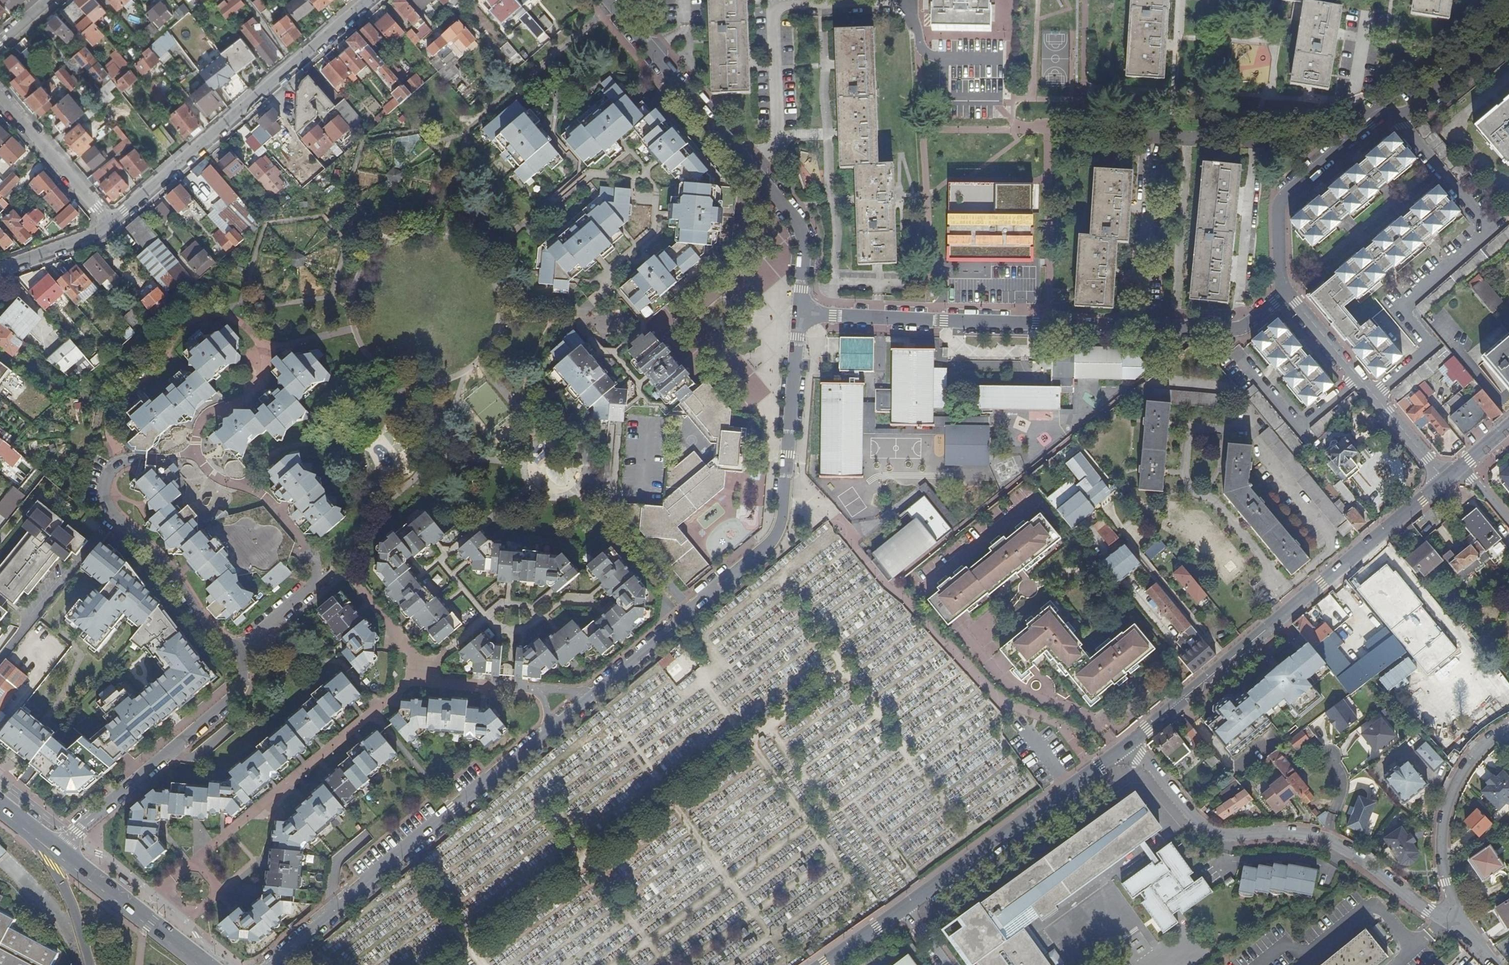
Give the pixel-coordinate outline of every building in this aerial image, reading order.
[(24,0),(2,0),(4,2),(2,4),(10,13),(24,0)] [(76,2),(89,17),(92,20),(95,23),(107,13),(96,0),(78,0),(76,2)] [(119,10),(132,0),(110,0),(119,10)] [(217,8),(220,12),(221,11),(227,19),(232,14),(234,16),(238,13),(237,11),(244,5),(240,0),(235,0),(228,5),(227,4),(231,0),(226,0),(224,1),(217,8)] [(260,14),(266,10),(258,0),(256,0),(252,4),(260,14)] [(311,0),(296,0),(287,8),(297,21),(316,7),(311,0)] [(316,7),(319,11),(334,0),(311,0),(316,7)] [(417,14),(416,15),(403,0),(400,0),(394,5),(409,22),(410,21),(420,32),(423,29),(422,27),(426,24),(417,14)] [(421,11),(433,0),(412,0),(421,11)] [(545,34),(522,7),(515,0),(490,0),(487,3),(493,10),(490,13),(502,26),(497,30),(501,35),(519,20),(537,40),(545,34)] [(714,46),(715,93),(716,96),(749,94),(747,44),(745,4),(745,0),(712,0),(714,40),(714,46)] [(991,34),(992,12),(990,12),(990,0),(936,0),(936,17),(934,17),(934,32),(991,34)] [(1132,35),(1140,35),(1139,51),(1131,51),(1129,76),(1164,78),(1165,53),(1157,53),(1158,37),(1167,37),(1169,0),(1134,0),(1132,35)] [(1307,4),(1304,21),(1312,22),(1309,38),(1301,37),(1293,82),(1305,84),(1307,75),(1314,77),(1313,80),(1318,81),(1317,86),(1328,88),(1336,42),(1328,41),(1330,25),(1338,26),(1341,10),(1347,11),(1348,4),(1330,1),(1328,7),(1319,5),(1320,0),(1289,0),(1307,4)] [(1414,13),(1449,18),(1452,1),(1444,0),(1416,0),(1414,13)] [(76,2),(75,2),(62,13),(75,28),(77,27),(89,17),(76,2)] [(173,16),(161,2),(147,14),(159,28),(173,16)] [(179,21),(185,16),(179,8),(173,14),(179,21)] [(404,33),(388,15),(375,27),(391,45),(404,33)] [(287,46),(302,34),(288,16),(273,28),(287,46)] [(539,21),(548,31),(553,26),(545,16),(539,21)] [(75,36),(58,17),(45,29),(53,39),(58,35),(56,33),(58,31),(68,43),(73,38),(75,36)] [(105,36),(92,20),(89,17),(77,27),(90,41),(95,46),(105,36)] [(256,31),(261,27),(253,18),(241,28),(256,47),(264,41),(256,31)] [(1304,21),(1301,37),(1309,38),(1312,22),(1304,21)] [(459,23),(441,38),(448,46),(457,37),(467,48),(476,40),(467,29),(465,30),(459,23)] [(143,29),(152,37),(157,31),(148,24),(143,29)] [(1336,42),(1338,26),(1330,25),(1328,41),(1336,42)] [(370,26),(359,35),(373,52),(375,50),(373,47),(381,40),(370,26)] [(432,31),(429,27),(417,37),(412,31),(406,36),(415,46),(432,31)] [(32,47),(40,56),(53,44),(42,31),(28,43),(32,47)] [(350,43),(348,45),(351,48),(361,60),(365,60),(377,73),(378,72),(392,87),(394,85),(395,86),(397,85),(396,83),(398,81),(394,75),(384,64),(380,60),(373,52),(359,35),(356,31),(347,39),(350,43)] [(150,47),(159,58),(177,43),(167,32),(163,35),(150,47)] [(868,166),(876,159),(871,34),(836,35),(837,65),(838,72),(839,99),(839,105),(840,128),(840,133),(841,139),(842,167),(858,167),(868,166)] [(1140,35),(1132,35),(1131,51),(1139,51),(1140,35)] [(75,36),(73,38),(83,49),(85,47),(75,36)] [(448,46),(453,52),(457,56),(467,48),(457,37),(448,46)] [(1165,53),(1167,37),(1158,37),(1157,53),(1165,53)] [(448,46),(441,38),(427,50),(434,58),(434,57),(436,59),(438,57),(442,61),(453,52),(448,46)] [(237,73),(256,58),(241,39),(222,54),(237,73)] [(270,65),(277,59),(264,41),(256,47),(270,65)] [(511,62),(519,55),(509,44),(501,50),(511,62)] [(40,56),(32,47),(18,59),(27,70),(12,83),(27,100),(34,94),(28,86),(36,80),(31,74),(45,62),(40,56)] [(101,82),(110,74),(106,70),(104,69),(93,55),(89,57),(86,54),(89,51),(86,47),(85,47),(83,49),(71,59),(69,57),(69,58),(69,59),(69,60),(70,61),(70,62),(71,63),(72,64),(74,64),(75,65),(77,64),(78,64),(78,63),(80,62),(99,84),(101,82)] [(144,74),(160,61),(150,48),(144,53),(147,57),(144,61),(142,59),(138,62),(140,63),(137,65),(144,74)] [(351,48),(339,58),(353,73),(353,74),(365,64),(361,60),(351,48)] [(113,79),(128,66),(130,65),(117,51),(111,56),(115,60),(118,64),(117,65),(115,63),(106,70),(110,74),(113,79)] [(209,84),(214,90),(220,86),(221,88),(230,80),(228,77),(235,71),(222,55),(200,72),(209,84)] [(26,70),(14,56),(7,62),(19,76),(26,70)] [(353,74),(353,73),(351,75),(338,59),(323,72),(336,87),(349,77),(353,82),(357,79),(356,77),(353,74)] [(118,64),(115,60),(104,69),(106,70),(115,63),(117,65),(118,64)] [(398,72),(387,60),(384,64),(394,75),(398,72)] [(431,64),(439,73),(444,68),(437,60),(431,64)] [(444,68),(439,73),(447,83),(460,72),(450,62),(444,68)] [(365,64),(353,74),(356,77),(367,67),(365,64)] [(63,69),(56,75),(71,92),(83,83),(80,80),(78,81),(74,76),(71,78),(63,69)] [(124,90),(138,79),(132,71),(128,74),(126,72),(124,74),(126,76),(118,83),(124,90)] [(223,90),(239,77),(235,71),(228,77),(230,80),(221,88),(223,90)] [(105,86),(113,79),(110,74),(101,82),(104,86),(105,86)] [(1305,84),(1317,86),(1318,81),(1313,80),(1314,77),(1307,75),(1305,84)] [(405,85),(413,94),(417,91),(424,85),(416,76),(405,85)] [(142,83),(170,118),(186,137),(201,124),(186,104),(173,115),(165,105),(170,102),(150,77),(142,83)] [(335,108),(309,77),(303,83),(298,94),(296,133),(318,158),(329,149),(335,155),(336,154),(338,156),(341,154),(333,145),(350,131),(339,118),(322,132),(313,122),(317,119),(317,111),(311,104),(316,100),(328,114),(329,113),(335,108)] [(205,115),(222,101),(214,90),(209,84),(192,98),(205,115)] [(728,247),(732,187),(725,178),(705,155),(680,125),(676,122),(673,125),(656,107),(651,111),(648,107),(642,101),(635,106),(616,84),(604,93),(606,95),(566,129),(568,131),(562,136),(566,141),(569,144),(588,167),(593,163),(595,165),(606,155),(610,159),(622,149),(616,142),(633,129),(642,139),(641,141),(669,175),(670,174),(675,179),(677,179),(680,182),(679,183),(678,195),(670,195),(670,203),(668,203),(668,219),(668,227),(675,228),(674,241),(676,242),(671,246),(669,245),(657,256),(654,254),(636,269),(638,272),(619,288),(630,301),(646,318),(728,247)] [(99,102),(103,107),(115,98),(105,86),(104,86),(94,96),(99,102)] [(42,117),(53,108),(48,102),(52,98),(42,87),(34,94),(27,100),(42,117)] [(395,99),(400,105),(411,96),(403,87),(392,96),(395,99)] [(57,126),(63,133),(85,114),(69,95),(53,108),(64,120),(57,126)] [(385,111),(389,115),(396,109),(400,105),(395,99),(384,109),(385,111)] [(90,119),(103,107),(99,102),(85,114),(90,119)] [(345,102),(337,110),(338,112),(346,121),(352,128),(361,121),(345,102)] [(527,113),(518,102),(483,131),(517,171),(515,173),(525,184),(548,165),(552,170),(564,160),(535,126),(541,121),(531,110),(527,113)] [(1479,131),(1508,166),(1508,165),(1508,105),(1479,131)] [(337,110),(335,108),(329,113),(332,117),(338,112),(337,110)] [(260,125),(251,133),(257,140),(258,142),(262,147),(277,134),(273,129),(275,127),(273,125),(280,119),(273,111),(259,123),(260,125)] [(375,119),(380,124),(388,117),(389,115),(385,111),(375,119)] [(1470,173),(1426,121),(1416,129),(1460,181),(1470,173)] [(353,128),(358,135),(364,130),(358,124),(353,128)] [(89,143),(94,139),(82,125),(68,138),(82,154),(91,146),(89,143)] [(11,137),(0,127),(0,148),(11,137)] [(154,133),(167,148),(175,142),(163,127),(154,133)] [(251,133),(249,131),(248,131),(242,136),(242,138),(251,148),(258,142),(257,140),(251,133)] [(1317,241),(1319,243),(1336,228),(1334,226),(1338,224),(1339,225),(1342,223),(1340,221),(1386,183),(1388,184),(1390,182),(1389,180),(1392,177),(1394,179),(1411,164),(1409,163),(1415,158),(1409,150),(1407,152),(1400,144),(1402,142),(1396,135),(1390,140),(1389,138),(1365,158),(1368,161),(1360,168),(1358,167),(1330,191),(1331,192),(1322,200),(1319,197),(1296,216),(1298,218),(1292,223),(1299,231),(1300,229),(1307,237),(1305,239),(1311,246),(1317,241)] [(118,155),(132,143),(128,138),(114,150),(118,155)] [(4,159),(12,167),(26,153),(12,139),(0,151),(0,163),(4,159)] [(1409,150),(1402,142),(1400,144),(1407,152),(1409,150)] [(106,159),(96,147),(83,157),(92,167),(94,166),(96,168),(106,159)] [(136,178),(149,167),(135,150),(122,162),(136,178)] [(245,167),(234,153),(220,165),(231,179),(245,167)] [(118,174),(123,169),(114,158),(101,169),(122,193),(129,187),(118,174)] [(240,198),(207,160),(196,169),(201,175),(203,175),(230,207),(240,198)] [(0,171),(0,178),(0,179),(11,169),(7,165),(0,171)] [(1224,277),(1230,277),(1231,261),(1226,260),(1227,248),(1233,249),(1235,221),(1229,221),(1230,209),(1236,209),(1238,193),(1232,193),(1233,181),(1239,181),(1240,177),(1241,168),(1206,165),(1204,190),(1212,191),(1210,207),(1202,206),(1197,257),(1205,258),(1204,275),(1195,274),(1193,298),(1227,302),(1229,290),(1223,289),(1224,277)] [(403,173),(394,168),(386,175),(391,185),(401,182),(403,173)] [(892,168),(866,168),(858,175),(858,193),(867,193),(867,209),(859,210),(861,264),(871,263),(871,255),(878,254),(878,258),(883,258),(883,263),(896,263),(895,250),(895,249),(895,248),(894,228),(894,226),(894,224),(893,209),(886,209),(885,193),(893,193),(893,182),(892,168)] [(89,179),(94,186),(98,182),(114,200),(122,193),(101,169),(89,179)] [(260,184),(270,196),(273,194),(274,195),(284,186),(271,171),(261,180),(263,182),(260,184)] [(1103,212),(1095,212),(1093,238),(1082,237),(1080,264),(1089,264),(1087,281),(1079,280),(1078,289),(1077,305),(1113,308),(1115,283),(1107,282),(1108,266),(1116,267),(1118,240),(1129,241),(1131,214),(1123,214),(1124,198),(1132,198),(1134,174),(1098,171),(1096,196),(1104,196),(1103,212)] [(44,174),(43,172),(36,179),(37,181),(44,174)] [(37,181),(36,179),(30,185),(40,196),(45,190),(49,194),(55,187),(44,174),(37,181)] [(13,175),(0,189),(0,198),(2,196),(5,198),(20,182),(13,175)] [(1034,186),(949,185),(949,250),(946,250),(945,258),(945,264),(1036,265),(1037,250),(1033,250),(1034,186)] [(631,188),(599,186),(599,195),(537,248),(535,269),(539,269),(538,284),(553,285),(552,293),(569,294),(570,282),(613,245),(624,235),(619,229),(628,221),(631,188)] [(69,203),(55,187),(49,194),(51,197),(46,201),(57,214),(69,203)] [(195,201),(183,187),(169,200),(180,214),(195,201)] [(1377,380),(1379,378),(1404,358),(1401,355),(1400,357),(1397,353),(1399,352),(1400,351),(1385,334),(1382,336),(1370,322),(1361,329),(1344,309),(1368,289),(1369,291),(1387,276),(1384,273),(1393,266),(1394,267),(1423,242),(1422,241),(1430,234),(1432,237),(1456,217),(1454,216),(1460,211),(1454,203),(1452,204),(1445,197),(1447,195),(1440,188),(1435,192),(1433,191),(1416,206),(1417,207),(1414,210),(1413,208),(1410,211),(1411,212),(1365,251),(1364,249),(1361,252),(1362,253),(1360,256),(1358,254),(1347,264),(1349,266),(1334,277),(1320,289),(1318,286),(1306,296),(1311,302),(1313,301),(1333,325),(1331,326),(1345,342),(1348,340),(1355,348),(1352,351),(1355,354),(1357,352),(1359,355),(1357,357),(1372,374),(1374,373),(1376,375),(1374,377),(1377,380)] [(1212,191),(1204,190),(1202,206),(1210,207),(1212,191)] [(867,193),(858,193),(859,199),(859,205),(859,210),(867,209),(867,193)] [(893,196),(893,193),(885,193),(886,209),(893,209),(893,196)] [(1452,204),(1454,203),(1447,195),(1445,197),(1452,204)] [(1096,196),(1095,212),(1103,212),(1104,196),(1096,196)] [(243,242),(263,225),(240,198),(230,207),(220,216),(236,235),(237,234),(241,240),(243,242)] [(1131,214),(1132,198),(1124,198),(1123,214),(1131,214)] [(0,204),(6,210),(10,206),(3,200),(0,204)] [(174,216),(164,204),(157,209),(168,221),(174,216)] [(47,214),(38,205),(36,208),(37,210),(32,216),(30,214),(28,216),(21,223),(31,232),(30,233),(32,235),(35,232),(33,230),(45,217),(47,214)] [(23,211),(24,212),(28,216),(30,214),(32,211),(28,206),(23,211)] [(92,221),(79,206),(74,210),(73,208),(58,222),(56,220),(55,222),(63,230),(79,216),(87,225),(92,221)] [(4,228),(8,225),(24,244),(32,237),(20,224),(21,223),(28,216),(24,212),(19,217),(15,213),(8,218),(3,213),(0,216),(0,224),(4,228)] [(146,252),(138,259),(164,289),(175,280),(185,292),(195,283),(140,217),(127,229),(146,252)] [(1508,245),(1508,227),(1417,308),(1426,318),(1481,270),(1492,260),(1508,245)] [(7,250),(14,244),(1,229),(0,230),(0,243),(7,250)] [(1299,231),(1298,231),(1305,239),(1307,237),(1300,229),(1299,231)] [(234,246),(229,241),(221,231),(214,237),(226,252),(234,246)] [(237,234),(236,235),(229,241),(234,246),(241,240),(237,234)] [(211,267),(212,268),(217,265),(212,259),(211,260),(198,244),(182,257),(199,277),(211,267)] [(871,255),(871,263),(883,263),(883,258),(878,258),(878,254),(871,255)] [(119,279),(98,255),(86,266),(104,286),(108,282),(112,286),(119,279)] [(1197,257),(1195,274),(1204,275),(1205,258),(1197,257)] [(1495,265),(1492,260),(1481,270),(1484,274),(1495,265)] [(1089,264),(1080,264),(1079,280),(1087,281),(1089,264)] [(58,284),(65,293),(73,301),(78,296),(82,301),(84,303),(99,290),(78,266),(58,284)] [(1107,282),(1115,283),(1116,267),(1108,266),(1107,282)] [(1406,273),(1396,279),(1401,288),(1411,282),(1406,273)] [(51,276),(30,294),(44,311),(65,293),(58,284),(51,276)] [(1473,289),(1492,312),(1502,303),(1483,281),(1473,289)] [(143,303),(156,317),(162,312),(160,310),(164,306),(162,304),(167,300),(159,290),(143,303)] [(77,306),(82,301),(78,296),(73,301),(77,306)] [(21,304),(1,325),(20,340),(39,321),(21,304)] [(137,334),(148,324),(134,309),(124,318),(124,319),(137,334)] [(129,341),(137,334),(124,319),(116,326),(129,341)] [(1330,381),(1315,363),(1313,365),(1308,359),(1307,360),(1300,352),(1303,350),(1284,326),(1282,327),(1277,322),(1269,328),(1271,330),(1263,337),(1262,335),(1254,341),(1259,347),(1257,348),(1272,366),(1273,365),(1276,367),(1274,369),(1277,372),(1278,370),(1285,378),(1290,384),(1289,386),(1303,403),(1305,402),(1310,407),(1317,401),(1316,399),(1324,392),(1326,394),(1333,388),(1328,382),(1330,381)] [(1,325),(0,326),(0,353),(3,349),(12,356),(23,342),(20,340),(1,325)] [(214,402),(214,400),(214,398),(218,394),(211,385),(215,381),(216,379),(231,367),(241,365),(242,358),(233,348),(241,341),(230,328),(222,335),(214,337),(209,341),(202,332),(191,342),(194,344),(188,349),(190,352),(186,356),(193,364),(192,368),(196,368),(200,373),(195,377),(192,374),(187,378),(182,373),(171,382),(175,387),(170,392),(174,396),(168,400),(166,397),(155,406),(153,403),(148,408),(144,403),(129,415),(134,421),(129,425),(135,433),(137,431),(141,436),(129,446),(133,451),(139,452),(139,454),(149,455),(150,453),(156,448),(155,446),(162,440),(163,436),(174,427),(179,426),(179,423),(184,419),(187,421),(192,417),(195,418),(197,412),(208,404),(214,402)] [(1271,330),(1269,328),(1262,335),(1263,337),(1271,330)] [(624,425),(625,415),(625,409),(627,409),(628,393),(615,392),(614,390),(615,389),(605,377),(608,375),(598,363),(596,365),(592,359),(593,358),(584,346),(585,345),(574,333),(563,342),(564,344),(551,354),(560,366),(550,374),(560,386),(561,385),(566,390),(564,391),(574,403),(578,400),(587,412),(592,407),(595,410),(593,422),(624,425)] [(663,348),(653,335),(647,340),(644,336),(632,346),(636,350),(630,354),(641,367),(640,368),(647,377),(648,376),(660,389),(658,391),(666,400),(667,398),(673,405),(678,401),(682,405),(694,395),(691,391),(696,386),(690,379),(692,377),(684,369),(683,370),(671,356),(673,355),(666,347),(663,348)] [(910,338),(888,338),(888,350),(910,350),(910,338)] [(876,373),(877,339),(843,339),(842,372),(876,373)] [(1508,387),(1508,339),(1484,360),(1507,388),(1508,387)] [(48,361),(78,384),(86,378),(95,370),(70,341),(48,361)] [(1400,403),(1403,400),(1417,388),(1424,382),(1439,369),(1454,357),(1445,347),(1391,393),(1400,403)] [(1054,357),(1053,370),(1053,388),(978,388),(978,410),(1061,411),(1061,410),(1061,393),(1074,393),(1074,383),(1074,380),(1137,380),(1149,368),(1132,349),(1054,349),(1054,357)] [(893,412),(893,425),(907,425),(947,426),(946,466),(989,466),(991,418),(935,416),(935,408),(949,408),(949,368),(935,368),(935,351),(894,351),(893,403),(893,412)] [(232,419),(232,420),(231,421),(226,424),(226,426),(222,428),(221,436),(212,443),(218,450),(226,446),(227,453),(231,453),(237,460),(242,455),(245,456),(248,447),(260,437),(263,436),(269,432),(277,442),(282,438),(286,439),(288,432),(298,423),(307,422),(309,416),(299,404),(302,401),(303,397),(318,384),(329,384),(331,378),(317,363),(323,358),(318,353),(301,355),(297,359),(290,357),(276,368),(278,371),(273,375),(288,392),(283,396),(280,393),(275,397),(271,393),(261,402),(266,408),(261,413),(264,417),(259,421),(253,414),(237,414),(237,417),(232,419)] [(1045,361),(1045,363),(1045,370),(1053,370),(1054,357),(1045,357),(1045,361)] [(1465,387),(1473,380),(1454,357),(1439,369),(1453,384),(1458,380),(1465,387)] [(11,371),(0,362),(0,384),(11,371)] [(1417,388),(1427,400),(1434,393),(1424,382),(1417,388)] [(700,436),(732,411),(708,383),(694,395),(682,405),(677,409),(700,436)] [(1079,383),(1074,383),(1074,393),(1074,410),(1061,410),(1061,411),(1061,415),(1079,415),(1079,383)] [(822,385),(822,411),(864,412),(864,404),(864,386),(822,385)] [(1488,415),(1494,422),(1503,415),(1478,386),(1474,389),(1479,394),(1469,403),(1459,392),(1448,403),(1457,414),(1451,419),(1465,435),(1475,427),(1488,415)] [(1224,409),(1225,396),(1152,390),(1151,403),(1147,402),(1140,491),(1163,493),(1165,472),(1171,405),(1224,409)] [(1271,427),(1297,459),(1308,450),(1260,392),(1249,401),(1271,427)] [(1330,431),(1364,402),(1355,392),(1311,430),(1319,440),(1330,431)] [(1317,401),(1326,394),(1324,392),(1316,399),(1317,401)] [(1398,404),(1414,423),(1425,414),(1442,435),(1449,429),(1426,402),(1414,413),(1403,400),(1400,403),(1398,404)] [(887,403),(875,404),(875,412),(876,412),(876,430),(892,430),(893,425),(893,412),(887,412),(887,403)] [(864,412),(822,411),(822,455),(863,455),(864,434),(897,435),(897,461),(926,496),(954,531),(961,525),(907,459),(907,425),(893,425),(892,430),(876,430),(876,412),(875,412),(875,404),(864,404),(864,412)] [(641,529),(688,588),(700,578),(683,559),(695,549),(678,530),(725,490),(726,473),(743,474),(745,457),(741,457),(741,448),(746,449),(748,431),(731,429),(733,412),(732,411),(700,436),(709,448),(713,448),(711,464),(704,470),(692,456),(675,467),(668,466),(665,506),(643,505),(641,529)] [(1347,519),(1335,504),(1312,477),(1297,459),(1271,427),(1260,436),(1337,528),(1347,519)] [(1451,430),(1439,440),(1448,450),(1459,440),(1451,430)] [(1332,434),(1330,431),(1319,440),(1312,446),(1315,449),(1332,434)] [(15,450),(11,448),(8,445),(0,439),(0,454),(7,460),(15,450)] [(1329,465),(1342,481),(1344,484),(1360,471),(1358,468),(1351,460),(1358,454),(1346,439),(1328,455),(1333,461),(1329,465)] [(1293,576),(1311,560),(1249,488),(1252,447),(1228,445),(1225,495),(1293,576)] [(325,537),(329,534),(346,519),(342,514),(343,511),(337,509),(338,499),(328,498),(327,493),(323,493),(319,488),(321,486),(317,481),(318,478),(313,476),(313,466),(303,465),(301,454),(293,455),(279,468),(277,466),(271,470),(277,478),(273,481),(278,487),(273,492),(282,502),(286,498),(291,504),(296,499),(300,504),(298,506),(302,511),(297,516),(302,521),(298,525),(307,535),(313,530),(317,536),(321,533),(325,537)] [(1080,481),(1075,485),(1084,496),(1094,508),(1110,496),(1108,493),(1110,491),(1080,454),(1066,465),(1080,481)] [(863,455),(822,455),(822,478),(863,477),(863,455)] [(13,470),(31,480),(37,469),(19,459),(13,470)] [(174,550),(178,555),(182,552),(200,536),(196,532),(200,528),(196,522),(200,519),(191,508),(185,513),(180,507),(177,510),(173,505),(182,497),(178,492),(181,489),(177,484),(181,480),(176,475),(180,471),(176,466),(169,472),(166,468),(149,467),(149,471),(134,483),(138,488),(137,491),(144,494),(152,504),(153,510),(157,510),(161,515),(152,523),(156,528),(155,532),(160,533),(169,544),(170,550),(174,550)] [(1500,476),(1506,483),(1503,485),(1508,493),(1508,469),(1500,476)] [(1071,479),(1048,499),(1064,518),(1074,530),(1097,511),(1094,508),(1084,496),(1075,485),(1071,479)] [(1351,504),(1357,499),(1344,484),(1342,481),(1336,486),(1351,504)] [(26,497),(14,487),(0,506),(0,514),(8,520),(26,497)] [(954,531),(926,496),(906,512),(914,521),(873,554),(894,579),(954,531)] [(1355,527),(1357,531),(1366,523),(1353,508),(1349,512),(1339,500),(1335,504),(1347,519),(1349,521),(1355,527)] [(64,522),(39,501),(27,515),(31,519),(23,528),(29,532),(0,568),(0,593),(1,594),(3,596),(64,522)] [(1462,524),(1471,535),(1486,553),(1490,558),(1495,564),(1508,552),(1508,550),(1476,511),(1462,524)] [(950,578),(949,579),(961,594),(972,607),(976,603),(988,594),(987,593),(1014,571),(1020,567),(1022,570),(1024,569),(1043,554),(1050,548),(1048,546),(1059,536),(1041,514),(1029,523),(1028,522),(1027,524),(1017,531),(1007,540),(1004,537),(1002,539),(993,546),(989,549),(991,552),(969,570),(966,567),(964,569),(955,576),(951,580),(950,578)] [(433,528),(435,526),(426,515),(423,517),(433,528)] [(445,538),(435,526),(433,528),(423,517),(409,528),(407,527),(395,537),(394,535),(388,540),(390,542),(385,547),(380,547),(379,556),(381,557),(380,566),(378,566),(378,576),(381,576),(386,582),(385,584),(390,590),(386,593),(396,604),(398,603),(403,609),(401,610),(411,622),(414,619),(424,630),(425,629),(430,634),(429,635),(439,646),(463,626),(453,615),(452,616),(440,603),(437,599),(435,600),(425,589),(423,591),(416,582),(409,574),(412,571),(406,565),(407,562),(412,557),(415,561),(416,560),(427,551),(426,549),(432,544),(434,547),(435,546),(445,538)] [(1017,531),(1027,524),(1025,521),(1015,528),(1017,531)] [(1344,536),(1355,527),(1349,521),(1339,529),(1344,536)] [(64,523),(64,522),(3,596),(5,597),(14,605),(24,592),(29,595),(60,558),(65,562),(72,553),(76,556),(88,542),(69,526),(64,531),(60,528),(64,523)] [(1108,558),(1125,578),(1141,565),(1108,525),(1099,533),(1115,552),(1108,558)] [(243,618),(255,606),(257,604),(253,599),(254,596),(249,594),(239,583),(239,578),(235,578),(231,573),(235,569),(231,564),(229,565),(225,561),(230,557),(225,551),(227,550),(218,539),(215,541),(211,535),(208,537),(205,532),(200,536),(182,552),(191,562),(192,569),(198,575),(200,573),(203,576),(204,582),(212,580),(216,585),(209,591),(214,596),(208,600),(213,606),(208,609),(218,620),(224,615),(229,620),(232,618),(239,626),(245,621),(243,618)] [(482,533),(478,537),(460,552),(468,562),(471,559),(474,562),(475,563),(475,573),(486,574),(487,572),(492,572),(492,574),(499,575),(499,582),(507,583),(510,583),(514,583),(514,581),(521,582),(521,584),(536,585),(548,586),(550,588),(552,588),(553,588),(557,592),(559,594),(581,575),(576,570),(574,571),(571,566),(572,565),(564,555),(557,561),(551,561),(551,557),(539,556),(540,554),(524,553),(524,555),(501,553),(502,545),(494,545),(492,543),(490,542),(482,533)] [(1486,553),(1471,535),(1464,541),(1470,548),(1457,559),(1453,554),(1446,560),(1458,576),(1460,574),(1463,577),(1458,580),(1460,583),(1482,565),(1478,560),(1480,558),(1480,557),(1486,553)] [(1048,546),(1050,548),(1062,539),(1059,536),(1048,546)] [(991,544),(993,546),(1002,539),(999,537),(991,544)] [(1151,560),(1166,546),(1159,539),(1144,552),(1151,560)] [(1417,576),(1420,580),(1421,580),(1443,562),(1427,543),(1405,561),(1417,576)] [(128,564),(127,565),(101,544),(83,566),(95,576),(93,577),(107,589),(102,595),(97,591),(86,604),(81,601),(67,619),(89,636),(85,641),(98,652),(116,629),(115,628),(125,615),(143,629),(132,642),(143,651),(145,648),(148,649),(168,676),(154,687),(152,684),(139,695),(142,698),(135,704),(129,697),(130,696),(120,684),(115,689),(113,686),(100,697),(102,700),(97,704),(107,716),(108,715),(114,722),(89,742),(101,752),(103,750),(117,762),(140,743),(137,739),(163,718),(165,721),(181,709),(179,706),(193,694),(195,696),(212,682),(213,673),(205,663),(203,664),(199,659),(201,657),(197,652),(161,606),(149,596),(151,594),(145,589),(146,587),(128,564)] [(1174,556),(1168,548),(1159,555),(1166,564),(1174,556)] [(529,680),(541,681),(542,672),(546,669),(549,672),(558,664),(563,669),(575,660),(574,659),(580,654),(581,656),(593,646),(602,657),(614,647),(613,646),(618,642),(620,643),(632,633),(631,632),(636,628),(634,626),(640,621),(645,621),(646,611),(644,611),(645,601),(647,601),(647,592),(643,592),(638,586),(641,584),(636,578),(635,579),(621,562),(622,561),(612,549),(588,569),(598,581),(599,580),(602,583),(604,585),(602,586),(605,590),(612,598),(614,597),(619,602),(618,606),(595,625),(594,624),(583,633),(574,623),(556,638),(555,636),(543,646),(540,641),(531,649),(527,649),(525,651),(518,650),(515,679),(523,679),(523,677),(529,678),(529,680)] [(683,559),(700,578),(711,569),(695,549),(683,559)] [(1490,558),(1486,553),(1480,557),(1480,558),(1478,560),(1482,565),(1490,558)] [(1043,554),(1024,569),(1026,572),(1045,557),(1043,554)] [(1101,563),(1118,584),(1125,578),(1108,558),(1101,563)] [(260,579),(272,592),(292,575),(281,562),(260,579)] [(1457,650),(1388,562),(1355,587),(1394,636),(1398,641),(1407,653),(1424,676),(1457,650)] [(1506,566),(1501,570),(1506,576),(1508,573),(1508,570),(1506,566)] [(954,574),(955,576),(964,569),(962,567),(954,574)] [(1198,603),(1208,596),(1206,593),(1184,567),(1175,575),(1198,603)] [(1193,637),(1198,632),(1179,610),(1146,570),(1137,578),(1183,634),(1187,631),(1193,637)] [(987,593),(988,594),(989,596),(1017,574),(1014,571),(987,593)] [(949,579),(947,577),(938,584),(940,587),(949,579)] [(949,579),(940,587),(937,589),(940,591),(958,614),(964,609),(966,612),(967,611),(972,607),(961,594),(949,579)] [(1473,604),(1477,601),(1466,587),(1462,591),(1473,604)] [(958,614),(940,591),(928,601),(946,623),(958,614)] [(351,604),(341,593),(318,612),(328,624),(329,623),(334,628),(332,630),(342,642),(344,640),(349,646),(348,650),(343,654),(361,676),(367,671),(365,669),(371,664),(375,664),(375,654),(373,654),(374,650),(374,645),(376,645),(377,635),(372,634),(368,629),(370,627),(365,621),(363,623),(349,606),(351,604)] [(1041,610),(1043,612),(1050,607),(1056,614),(1059,611),(1051,602),(1041,610)] [(1033,644),(1042,656),(1044,654),(1047,652),(1054,660),(1058,665),(1059,666),(1060,665),(1069,675),(1071,677),(1073,675),(1082,686),(1080,688),(1086,696),(1092,703),(1099,697),(1113,685),(1115,687),(1117,685),(1126,678),(1128,676),(1127,674),(1129,672),(1138,665),(1140,664),(1138,661),(1153,648),(1135,625),(1123,634),(1122,633),(1112,642),(1097,654),(1091,659),(1089,661),(1084,655),(1086,654),(1081,648),(1083,646),(1073,634),(1066,625),(1056,614),(1050,607),(1043,612),(1034,620),(1028,625),(1027,626),(1028,628),(1023,632),(1033,644)] [(1461,617),(1464,622),(1469,618),(1466,613),(1461,617)] [(949,626),(960,617),(958,614),(946,623),(949,626)] [(1303,616),(1294,624),(1310,643),(1314,649),(1328,637),(1334,632),(1327,623),(1316,632),(1313,629),(1314,628),(1303,616)] [(1068,623),(1066,625),(1073,634),(1075,632),(1068,623)] [(1033,664),(1042,656),(1033,644),(1023,632),(1000,651),(1001,652),(1004,650),(1017,665),(1014,668),(1016,670),(1022,677),(1030,671),(1027,668),(1032,663),(1033,664)] [(1476,643),(1467,632),(1462,636),(1471,647),(1476,643)] [(1328,637),(1314,649),(1333,671),(1352,694),(1372,679),(1372,680),(1407,653),(1398,641),(1394,636),(1363,660),(1369,667),(1359,675),(1328,637)] [(490,645),(483,637),(460,655),(468,664),(471,662),(474,666),(474,675),(486,676),(487,675),(491,675),(492,677),(500,678),(502,649),(496,648),(493,646),(490,645)] [(1186,652),(1200,669),(1205,665),(1217,655),(1202,638),(1186,652)] [(1097,654),(1112,642),(1110,640),(1096,651),(1097,654)] [(1314,649),(1310,643),(1291,659),(1291,658),(1284,663),(1285,664),(1273,674),(1272,673),(1266,678),(1267,679),(1248,694),(1266,715),(1285,699),(1300,717),(1323,698),(1314,687),(1333,671),(1314,649)] [(1156,650),(1153,648),(1138,661),(1140,664),(1156,650)] [(1004,650),(1001,652),(1014,668),(1017,665),(1004,650)] [(1047,652),(1044,654),(1051,662),(1054,660),(1047,652)] [(1180,657),(1195,674),(1200,669),(1186,652),(1180,657)] [(675,660),(669,654),(659,663),(664,669),(675,660)] [(28,677),(6,660),(0,667),(0,711),(28,677)] [(1059,666),(1058,665),(1057,666),(1066,677),(1069,675),(1060,665),(1059,666)] [(1140,668),(1138,665),(1129,672),(1131,675),(1140,668)] [(1032,673),(1030,671),(1022,677),(1016,670),(1014,672),(1022,682),(1032,673)] [(361,697),(342,674),(325,688),(323,687),(312,696),(313,698),(302,708),(303,710),(285,725),(287,727),(270,741),(268,739),(257,749),(259,752),(242,766),(241,765),(229,775),(233,780),(227,785),(225,784),(223,786),(211,785),(210,791),(188,789),(188,787),(173,785),(172,793),(164,793),(163,796),(156,795),(153,792),(146,798),(147,800),(140,806),(138,804),(131,811),(134,814),(133,821),(130,821),(130,828),(129,828),(128,836),(131,837),(131,842),(128,842),(127,854),(135,854),(139,860),(138,861),(146,870),(167,853),(159,843),(159,841),(157,838),(159,823),(161,821),(170,822),(170,816),(185,817),(186,816),(192,816),(192,819),(200,820),(207,820),(208,814),(220,815),(221,811),(227,811),(233,818),(242,811),(241,809),(245,806),(246,807),(249,805),(252,802),(249,799),(261,789),(260,788),(266,783),(267,784),(271,782),(278,775),(278,773),(289,764),(288,762),(293,757),(294,759),(298,756),(306,749),(305,748),(316,738),(315,735),(321,731),(333,722),(332,720),(343,711),(342,709),(348,705),(349,706),(361,697)] [(1071,677),(1080,688),(1082,686),(1073,675),(1071,677)] [(1128,680),(1126,678),(1117,685),(1119,687),(1128,680)] [(1241,693),(1234,698),(1237,701),(1241,698),(1247,693),(1246,691),(1241,693)] [(1241,698),(1237,701),(1262,731),(1272,723),(1266,715),(1248,694),(1247,693),(1241,698)] [(1234,698),(1231,694),(1215,707),(1214,711),(1216,713),(1218,716),(1220,714),(1219,713),(1233,702),(1234,703),(1237,701),(1234,698)] [(1101,700),(1099,697),(1092,703),(1086,696),(1083,698),(1091,708),(1101,700)] [(505,728),(491,711),(485,716),(479,715),(480,711),(467,710),(468,702),(453,701),(453,702),(430,701),(429,709),(423,708),(423,703),(412,701),(412,703),(403,703),(401,710),(400,712),(400,715),(390,722),(409,745),(418,737),(415,734),(420,730),(443,732),(443,730),(450,730),(450,733),(465,734),(465,739),(479,740),(486,749),(493,743),(495,744),(503,737),(499,733),(505,728)] [(1214,720),(1208,725),(1232,755),(1262,731),(1237,701),(1234,703),(1233,702),(1219,713),(1220,714),(1218,716),(1213,720),(1214,720)] [(1359,720),(1344,701),(1326,714),(1331,720),(1336,727),(1341,734),(1359,720)] [(0,735),(0,739),(19,755),(21,753),(33,762),(54,736),(40,725),(41,723),(23,708),(0,735)] [(1218,716),(1216,713),(1209,719),(1206,723),(1208,725),(1214,720),(1213,720),(1218,716)] [(1397,738),(1378,715),(1358,730),(1377,754),(1397,738)] [(1199,735),(1189,723),(1184,727),(1194,739),(1199,735)] [(1274,725),(1272,723),(1262,731),(1264,734),(1271,729),(1274,725)] [(1170,726),(1154,740),(1168,756),(1183,743),(1170,726)] [(1299,750),(1316,736),(1309,727),(1290,742),(1292,745),(1289,747),(1290,748),(1281,754),(1278,751),(1269,758),(1283,777),(1298,794),(1307,806),(1316,799),(1309,791),(1310,790),(1299,776),(1284,758),(1295,749),(1297,751),(1299,750)] [(1264,734),(1262,731),(1232,755),(1234,757),(1239,755),(1248,747),(1247,746),(1260,736),(1261,737),(1264,734)] [(397,755),(378,732),(367,741),(363,745),(361,747),(360,745),(348,755),(350,758),(339,768),(340,769),(334,774),(330,777),(323,784),(325,786),(313,796),(314,798),(309,802),(305,806),(297,812),(299,815),(290,823),(287,822),(286,823),(281,823),(278,823),(276,832),(275,832),(273,843),(280,844),(279,851),(273,851),(272,858),(271,873),(269,873),(268,888),(266,888),(266,895),(263,897),(263,901),(254,908),(256,910),(250,915),(246,915),(242,909),(220,927),(225,933),(227,932),(232,937),(231,941),(241,942),(241,940),(251,940),(250,943),(261,943),(261,940),(267,935),(268,937),(274,932),(273,930),(282,922),(280,919),(284,916),(293,916),(294,904),(292,904),(293,898),(295,898),(296,891),(298,891),(300,876),(299,876),(299,869),(301,869),(302,853),(301,853),(302,846),(306,842),(309,844),(318,837),(316,835),(328,825),(326,823),(331,819),(333,820),(345,810),(342,807),(354,797),(353,795),(358,791),(359,792),(371,782),(368,779),(380,769),(379,767),(384,763),(385,764),(397,755)] [(41,775),(63,794),(81,795),(117,762),(103,750),(101,752),(89,742),(85,738),(70,749),(54,736),(33,762),(44,772),(41,775)] [(1435,774),(1447,763),(1428,742),(1416,753),(1435,774)] [(1183,743),(1168,756),(1171,760),(1187,747),(1183,743)] [(1205,760),(1210,767),(1219,761),(1213,754),(1205,760)] [(1385,780),(1405,804),(1428,785),(1409,761),(1401,767),(1399,765),(1391,771),(1393,773),(1385,780)] [(1503,773),(1482,794),(1499,812),(1506,805),(1508,806),(1508,779),(1503,773)] [(1298,794),(1283,777),(1270,788),(1271,789),(1262,796),(1274,812),(1278,813),(1286,806),(1285,805),(1289,801),(1298,794)] [(1237,780),(1221,794),(1225,799),(1232,795),(1234,798),(1214,812),(1223,819),(1253,800),(1237,780)] [(1040,953),(1043,951),(1031,935),(1029,936),(1024,930),(1040,919),(1043,924),(1059,912),(1057,908),(1141,848),(1146,844),(1161,833),(1146,812),(1149,809),(1137,794),(991,899),(961,920),(964,925),(952,939),(971,964),(1049,964),(1040,953)] [(1377,805),(1361,798),(1348,827),(1365,835),(1377,805)] [(1508,806),(1506,805),(1499,812),(1504,817),(1508,812),(1508,806)] [(1315,809),(1311,812),(1317,818),(1320,815),(1315,809)] [(1317,818),(1324,828),(1325,828),(1325,825),(1326,821),(1328,814),(1326,811),(1320,815),(1317,818)] [(1479,837),(1491,825),(1478,811),(1466,822),(1479,837)] [(1413,847),(1415,846),(1410,838),(1408,839),(1403,830),(1385,842),(1400,868),(1406,870),(1411,868),(1415,865),(1418,862),(1418,856),(1413,847)] [(1146,844),(1141,848),(1153,865),(1156,869),(1161,865),(1146,844)] [(1156,869),(1153,865),(1123,886),(1134,901),(1142,895),(1147,903),(1143,905),(1165,936),(1179,925),(1173,917),(1180,912),(1184,916),(1192,910),(1214,894),(1212,892),(1203,880),(1195,885),(1190,878),(1194,876),(1172,845),(1157,856),(1163,864),(1161,865),(1156,869)] [(1484,882),(1505,868),(1490,847),(1470,861),(1484,882)] [(1244,868),(1241,885),(1240,895),(1251,897),(1255,897),(1256,893),(1270,896),(1271,892),(1285,895),(1285,893),(1314,898),(1315,887),(1318,871),(1289,866),(1289,868),(1274,866),(1273,869),(1259,867),(1258,870),(1244,868)] [(1228,887),(1235,882),(1232,878),(1225,883),(1228,887)] [(1508,928),(1508,902),(1496,910),(1508,929),(1508,928)] [(10,927),(14,920),(3,914),(0,912),(0,946),(10,927)] [(1378,923),(1372,928),(1381,938),(1387,933),(1378,923)] [(10,927),(0,946),(0,964),(51,964),(56,955),(57,954),(56,953),(10,927)] [(1387,958),(1364,931),(1351,941),(1324,963),(1322,964),(1379,964),(1387,958)]
